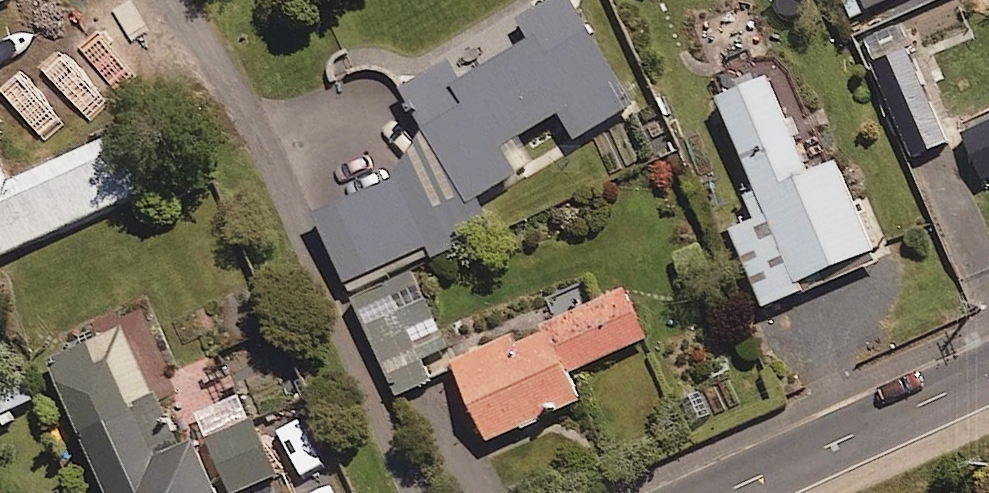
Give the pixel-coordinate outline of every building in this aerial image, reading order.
[(398,91),(407,107),(413,104),(422,119),(416,122),(424,136),(403,148),(409,159),(309,216),(349,287),(407,254),(417,270),(495,225),(479,196),(529,167),(513,139),(559,113),(574,140),(630,107),(569,0),(551,0),(515,21),(528,43),(460,81),(449,62),(398,91)] [(853,14),(885,0),(847,0),(853,14)] [(950,155),(911,61),(877,75),(916,169),(950,155)] [(812,194),(772,97),(722,118),(770,232),(731,248),(764,328),(810,308),(807,300),(878,270),(841,182),(812,194)] [(143,191),(118,134),(12,182),(0,155),(0,256),(143,191)] [(968,148),(988,193),(988,138),(968,148)] [(420,287),(359,311),(394,398),(455,374),(420,287)] [(644,340),(622,290),(452,363),(486,442),(578,402),(566,374),(644,340)] [(103,334),(53,356),(114,492),(221,492),(185,414),(172,420),(161,395),(135,406),(103,334)] [(24,372),(0,383),(0,426),(40,407),(24,372)] [(254,417),(208,439),(234,492),(237,492),(280,473),(254,417)]
